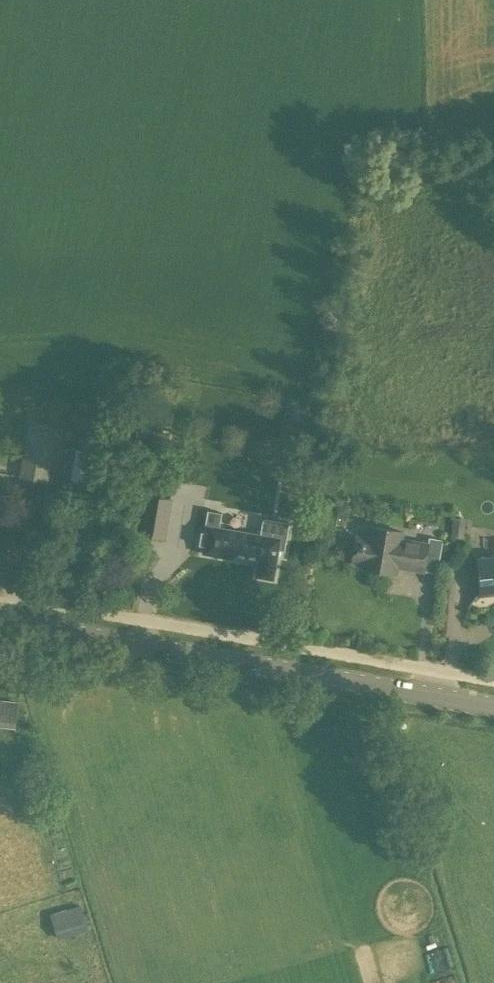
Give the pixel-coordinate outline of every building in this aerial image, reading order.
[(19,477),(48,482),(58,423),(29,418),(19,477)] [(136,444),(164,447),(166,431),(137,427),(136,444)] [(65,447),(59,483),(94,489),(100,453),(65,447)] [(169,515),(172,498),(147,494),(144,510),(169,515)] [(196,527),(194,540),(199,541),(198,548),(227,553),(228,549),(254,554),(251,571),(268,574),(273,545),(279,546),(283,520),(258,516),(255,530),(213,523),(216,508),(203,506),(199,528),(196,527)] [(456,515),(454,534),(465,536),(468,517),(456,515)] [(357,541),(354,560),(366,562),(365,567),(396,573),(397,566),(424,570),(429,544),(403,539),(404,532),(372,526),(369,543),(357,541)] [(479,560),(482,592),(493,591),(493,558),(479,560)] [(0,700),(0,726),(15,728),(19,702),(0,700)] [(81,904),(51,914),(59,939),(89,929),(81,904)]
